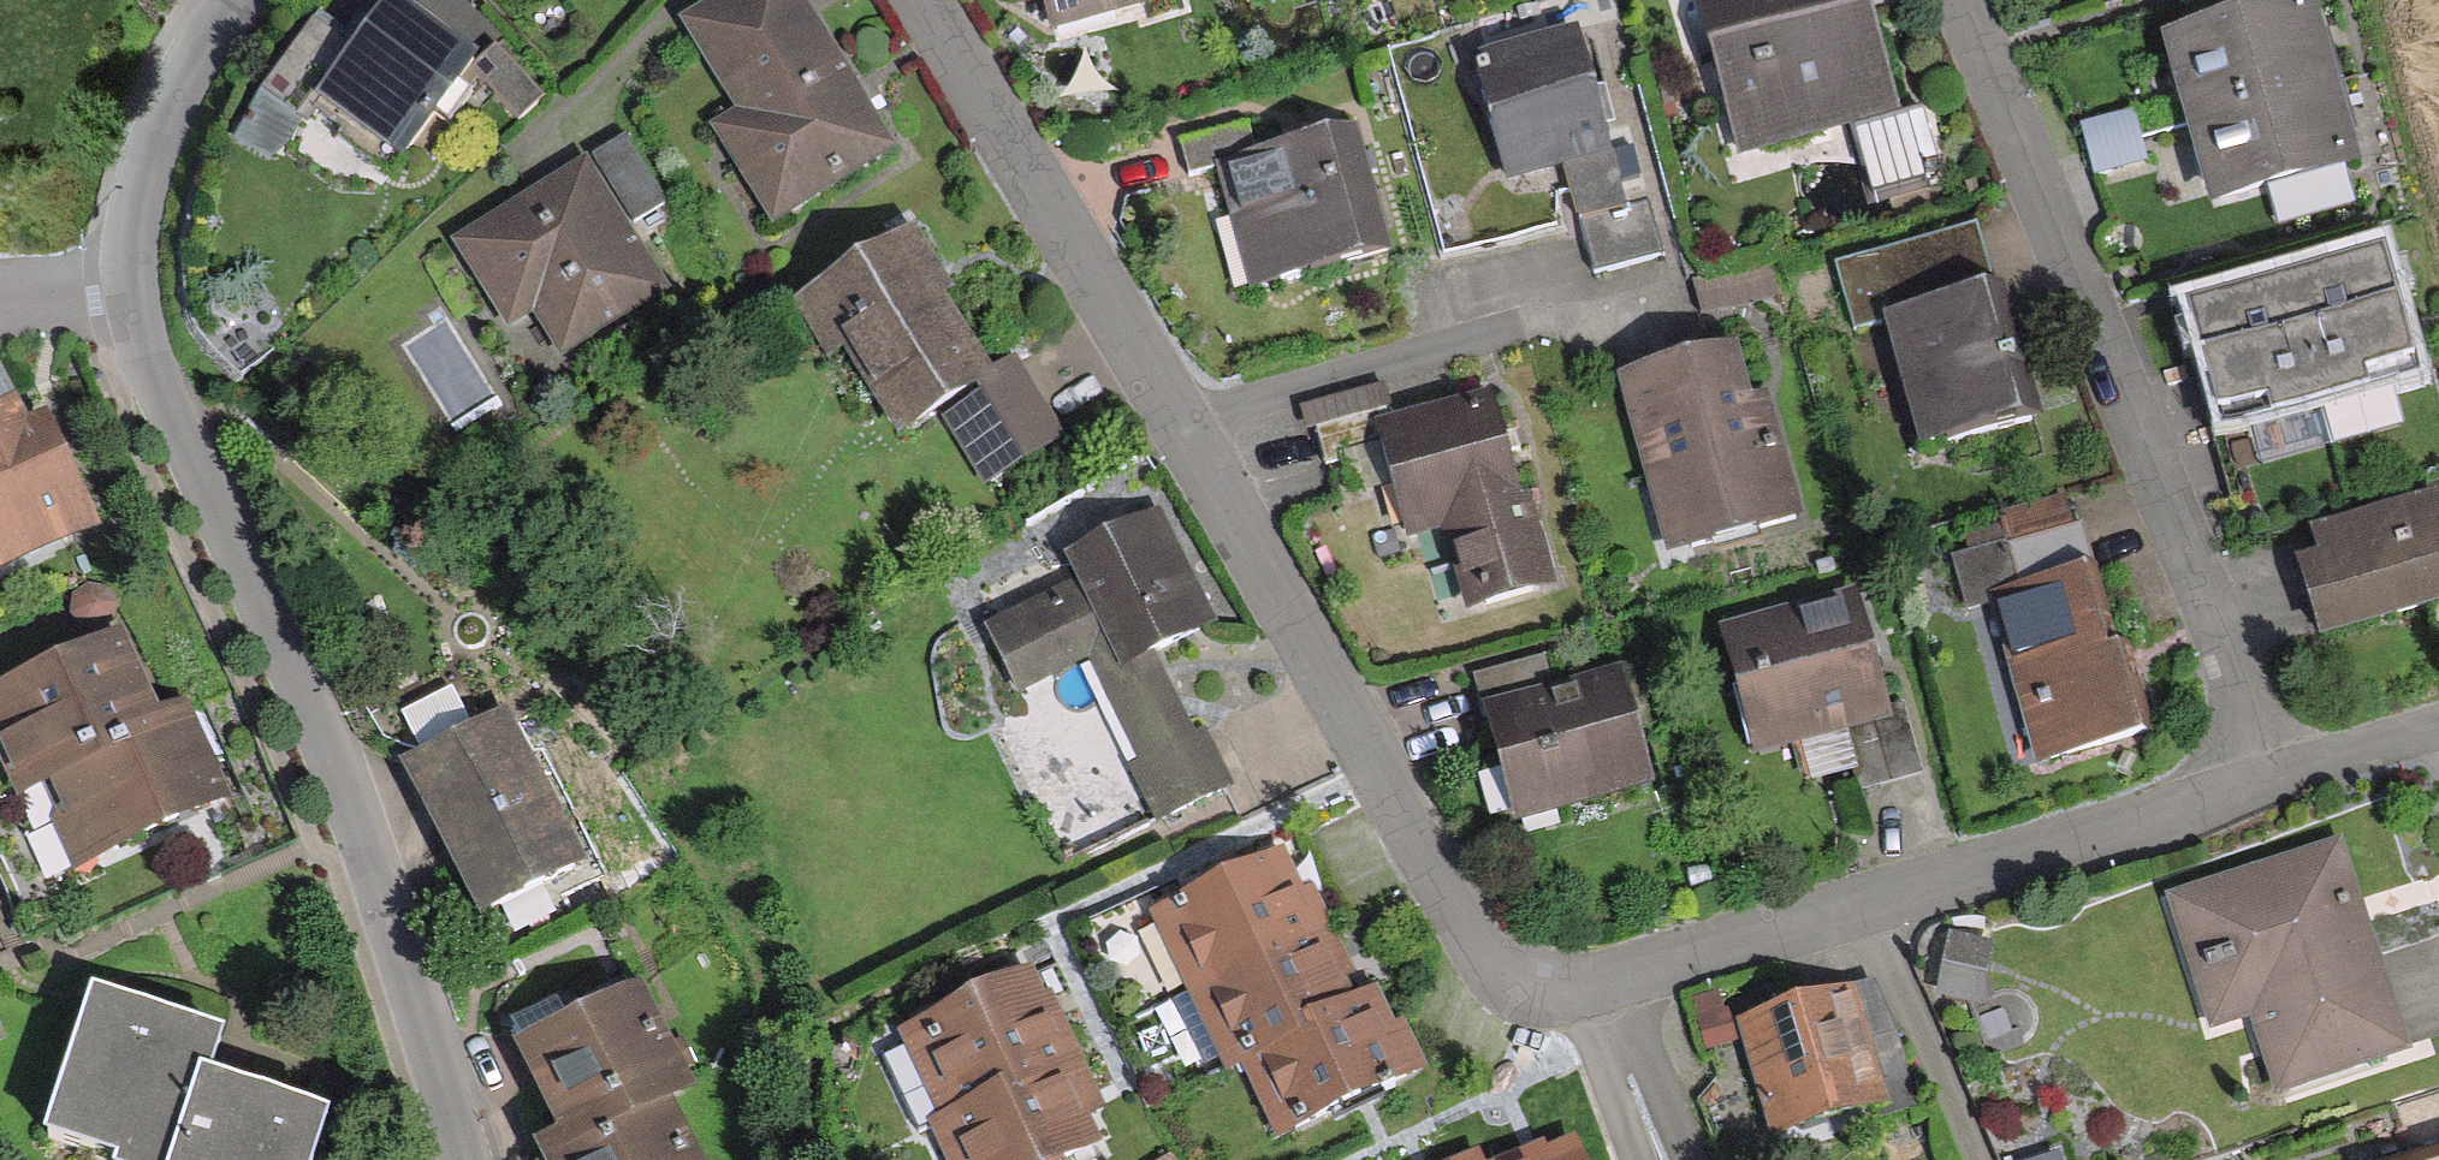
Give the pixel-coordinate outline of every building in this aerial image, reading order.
[(391,160),(468,50),(397,0),(379,0),(308,101),(391,160)] [(900,149),(872,106),(805,0),(738,0),(686,33),(741,119),(712,137),(771,230),(900,149)] [(1158,0),(1036,0),(1045,32),(1158,0)] [(1890,110),(1866,28),(1858,0),(1711,0),(1692,6),(1734,154),(1890,110)] [(2356,167),(2343,121),(2323,49),(2310,0),(2307,0),(2162,40),(2208,208),(2356,167)] [(1591,271),(1660,252),(1646,195),(1615,203),(1591,107),(1573,41),(1469,69),(1500,185),(1564,168),(1591,271)] [(2099,171),(2149,165),(2144,117),(2093,123),(2099,171)] [(1865,133),(1873,190),(1943,179),(1934,122),(1865,133)] [(527,375),(661,284),(622,227),(657,203),(612,138),(539,188),(443,252),(527,375)] [(1250,286),(1358,258),(1330,147),(1306,153),(1222,175),(1250,286)] [(1909,448),(2030,412),(1995,294),(1990,278),(1976,282),(1959,226),(1824,265),(1846,336),(1873,328),(1909,448)] [(978,474),(1046,434),(1007,367),(980,383),(923,289),(894,240),(788,303),(881,458),(946,420),(978,474)] [(2209,435),(2416,375),(2377,242),(2302,264),(2260,276),(2170,302),(2209,435)] [(1668,563),(1809,527),(1781,417),(1778,406),(1755,412),(1741,358),(1623,388),(1668,563)] [(99,524),(47,414),(30,422),(0,359),(0,570),(99,524)] [(1463,626),(1555,601),(1511,444),(1500,404),(1403,432),(1392,393),(1307,417),(1326,484),(1385,468),(1411,559),(1442,550),(1463,626)] [(2438,604),(2438,507),(2427,510),(2419,482),(2302,516),(2313,556),(2290,562),(2313,640),(2438,604)] [(1166,822),(1235,785),(1170,666),(1219,639),(1149,512),(1059,560),(1071,582),(980,632),(1024,712),(1087,677),(1166,822)] [(2032,774),(2143,744),(2121,666),(2085,534),(1952,570),(1971,638),(1992,632),(2032,774)] [(1759,767),(1896,731),(1881,673),(1864,608),(1726,645),(1759,767)] [(123,639),(81,658),(0,694),(0,761),(20,806),(50,793),(168,740),(123,639)] [(1518,838),(1659,800),(1630,694),(1566,712),(1489,733),(1518,838)] [(478,925),(583,870),(501,710),(395,764),(478,925)] [(50,793),(86,874),(191,828),(233,809),(197,727),(168,740),(50,793)] [(2272,1100),(2406,1062),(2363,912),(2342,841),(2164,892),(2204,1031),(2249,1018),(2272,1100)] [(1158,916),(1222,1063),(1240,1055),(1350,1008),(1335,973),(1301,896),(1286,861),(1158,916)] [(1102,1099),(1060,1008),(1040,966),(889,1035),(947,1159),(1078,1159),(1097,1151),(1081,1118),(1078,1110),(1102,1099)] [(329,1118),(206,1078),(222,1027),(90,985),(45,1124),(120,1148),(116,1159),(315,1159),(329,1118)] [(666,1093),(690,1081),(642,985),(503,1052),(551,1149),(666,1093)] [(1765,1134),(1879,1103),(1860,1036),(1848,993),(1734,1025),(1765,1134)] [(1350,1008),(1240,1055),(1277,1141),(1368,1101),(1415,1081),(1378,996),(1350,1008)] [(666,1093),(551,1149),(536,1157),(537,1159),(699,1159),(666,1093)] [(1576,1145),(1542,1159),(1583,1159),(1576,1145)]
